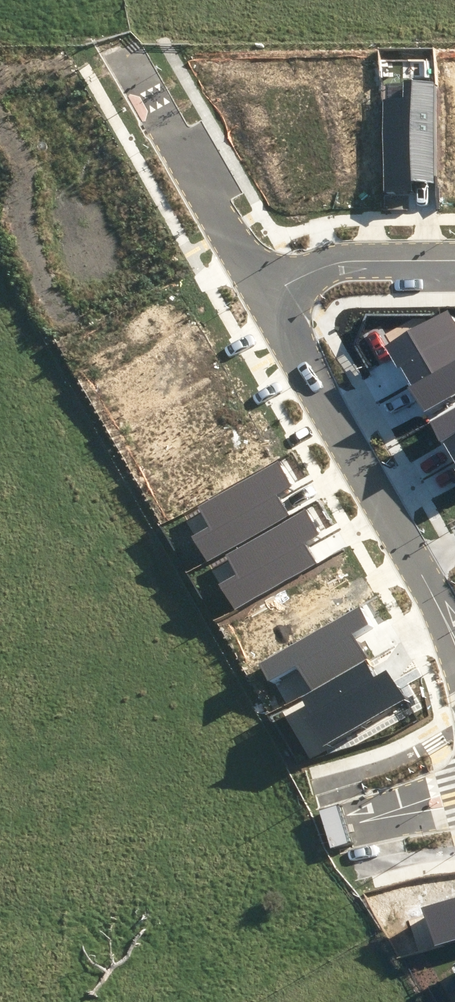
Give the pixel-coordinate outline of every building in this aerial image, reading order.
[(383,193),(412,192),(412,183),(433,183),(431,80),(405,81),(405,99),(382,100),(383,193)] [(454,354),(454,320),(448,310),(383,345),(397,368),(400,366),(405,373),(409,381),(454,354)] [(409,381),(412,385),(408,387),(416,402),(423,414),(454,395),(454,354),(409,381)] [(454,457),(454,407),(428,423),(440,443),(443,441),(448,450),(453,458),(454,457)] [(191,535),(207,561),(289,514),(279,496),(293,487),(277,460),(198,506),(209,525),(191,535)] [(219,584),(234,611),(317,563),(306,545),(321,537),(305,510),(226,555),(237,574),(219,584)] [(311,691),(366,658),(356,640),(376,629),(361,604),(260,664),(272,684),(298,669),(311,691)] [(324,749),(405,701),(386,670),(377,675),(368,660),(302,699),(312,714),(305,718),(324,749)] [(454,939),(454,897),(422,907),(434,945),(454,939)]
